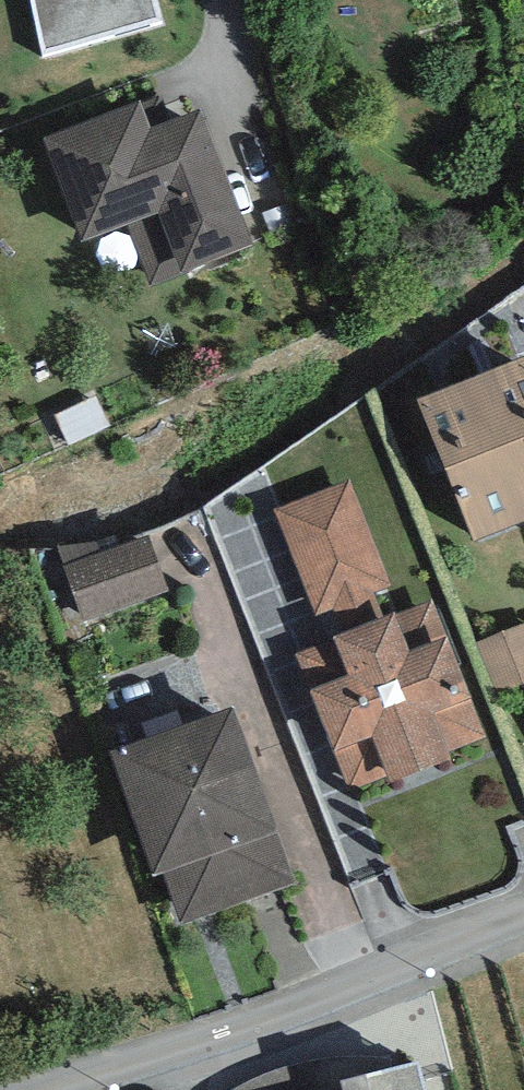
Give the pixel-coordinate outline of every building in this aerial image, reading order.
[(164,26),(156,0),(30,0),(42,58),(164,26)] [(140,101),(43,138),(83,242),(127,225),(150,286),(253,246),(200,108),(150,127),(140,101)] [(445,467),(523,436),(523,356),(417,400),(445,467)] [(445,467),(475,541),(523,521),(523,436),(445,467)] [(359,487),(280,515),(317,617),(396,589),(359,487)] [(95,543),(55,546),(82,623),(168,592),(149,535),(119,545),(115,537),(95,543)] [(433,600),(335,637),(336,641),(298,655),(350,791),(388,776),(391,783),(451,760),(448,752),(485,738),(433,600)] [(476,641),(494,692),(523,681),(523,624),(476,641)] [(231,709),(110,752),(153,874),(163,871),(181,923),(293,883),(231,709)] [(342,1081),(344,1089),(426,1089),(419,1062),(342,1081)]
